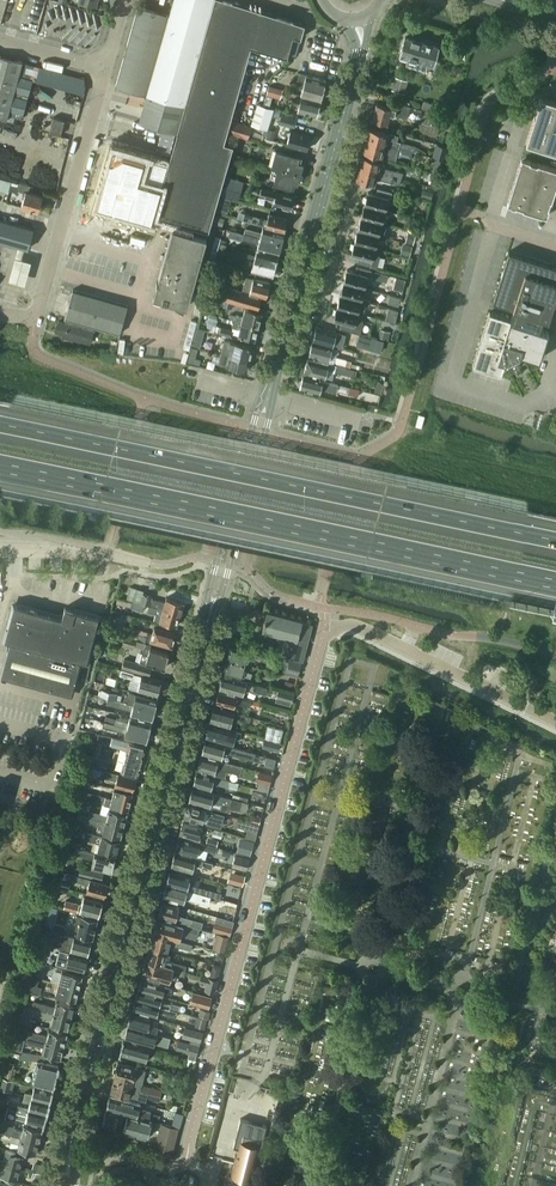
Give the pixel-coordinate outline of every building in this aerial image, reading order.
[(185,105),(215,0),(173,0),(169,15),(147,94),(185,105)] [(151,221),(172,227),(158,277),(159,277),(158,282),(157,282),(153,296),(187,306),(207,237),(193,233),(194,227),(209,232),(209,230),(211,224),(233,145),(224,142),(237,98),(240,87),(251,47),(287,57),(293,36),(301,38),(301,37),(300,37),(304,24),(227,0),(215,0),(185,105),(177,132),(153,216),(152,221),(151,221)] [(116,86),(146,94),(147,94),(169,15),(168,15),(138,7),(116,86)] [(400,55),(399,57),(407,60),(406,64),(425,70),(427,63),(433,64),(438,46),(405,37),(400,55)] [(0,55),(0,118),(6,119),(22,61),(0,55)] [(326,80),(299,73),(296,86),(302,88),(301,95),(320,100),(326,80)] [(283,89),(270,86),(267,95),(281,99),(283,89)] [(177,132),(185,105),(147,94),(146,94),(147,95),(139,122),(177,132)] [(319,103),(302,98),(301,102),(292,100),(289,109),(316,116),(319,103)] [(540,98),(526,144),(555,153),(555,103),(540,98)] [(395,102),(394,107),(376,103),(374,110),(373,109),(371,110),(370,115),(371,117),(372,117),(372,119),(387,123),(390,113),(407,118),(410,106),(395,102)] [(282,111),(279,124),(295,128),(298,115),(282,111)] [(50,131),(61,134),(64,120),(53,117),(50,131)] [(366,133),(364,139),(399,149),(400,149),(408,151),(410,145),(401,143),(401,142),(397,141),(398,136),(388,133),(369,128),(368,133),(368,132),(366,133)] [(287,144),(303,148),(307,149),(307,148),(309,147),(310,143),(309,141),(311,135),(291,130),(287,144)] [(364,139),(362,145),(364,147),(363,151),(382,156),(396,160),(399,149),(364,139)] [(275,150),(271,165),(273,166),(273,167),(277,168),(277,167),(299,173),(300,172),(301,171),(303,166),(302,165),(302,163),(299,162),(301,157),(278,151),(275,150)] [(96,205),(96,206),(151,221),(152,221),(168,164),(167,164),(143,157),(142,160),(112,151),(96,205)] [(358,160),(356,167),(401,179),(403,173),(393,170),(379,166),(381,161),(362,156),(361,160),(360,160),(358,160)] [(506,204),(511,205),(516,206),(516,205),(523,208),(522,209),(542,215),(546,216),(548,212),(555,186),(555,168),(526,159),(521,157),(520,162),(508,199),(506,204)] [(299,174),(299,173),(277,167),(277,168),(273,182),(293,187),(294,182),(297,183),(297,181),(299,180),(300,176),(299,174)] [(401,179),(356,167),(355,173),(356,174),(357,174),(356,179),(374,184),(376,178),(390,182),(400,185),(401,179)] [(11,181),(9,190),(10,190),(17,192),(20,183),(12,182),(11,181)] [(294,196),(261,187),(259,194),(274,198),(273,203),(291,208),(294,196)] [(365,204),(386,209),(389,198),(390,198),(392,192),(377,188),(376,194),(368,191),(365,204)] [(42,195),(26,191),(22,206),(38,211),(42,195)] [(365,204),(361,216),(382,222),(385,213),(391,214),(392,210),(386,209),(365,204)] [(267,219),(244,212),(242,220),(284,230),(285,226),(287,227),(289,221),(287,220),(287,219),(269,214),(267,219)] [(361,216),(358,230),(379,235),(378,238),(383,239),(384,234),(387,223),(382,222),(361,216)] [(27,248),(33,229),(0,220),(0,241),(27,248)] [(211,224),(209,230),(223,234),(225,228),(211,224)] [(243,233),(281,243),(284,233),(263,227),(261,232),(245,227),(244,233),(243,233)] [(358,230),(354,242),(375,248),(378,238),(379,235),(358,230)] [(281,243),(243,233),(242,238),(258,243),(257,247),(279,253),(281,243)] [(354,242),(351,255),(359,257),(357,263),(372,267),(377,268),(380,256),(378,254),(380,249),(375,248),(354,242)] [(241,251),(239,256),(275,266),(278,256),(257,250),(256,255),(241,251)] [(493,301),(513,308),(512,310),(510,316),(510,318),(539,328),(540,326),(542,319),(542,317),(548,319),(553,306),(555,297),(555,266),(553,265),(509,251),(493,301)] [(275,266),(239,256),(238,262),(253,266),(251,270),(273,276),(275,266)] [(32,263),(15,259),(9,282),(25,286),(32,263)] [(347,269),(344,282),(364,288),(368,275),(370,276),(371,269),(357,265),(355,271),(347,269)] [(242,291),(261,296),(266,297),(266,296),(268,295),(269,291),(268,290),(270,283),(246,277),(242,290),(242,291)] [(364,288),(344,282),(340,295),(360,300),(360,303),(364,304),(366,298),(362,297),(364,288)] [(228,286),(224,300),(258,310),(261,296),(242,291),(242,290),(228,286)] [(72,289),(64,318),(120,334),(128,305),(126,304),(124,303),(116,301),(88,294),(72,289)] [(360,300),(340,295),(337,307),(363,314),(365,304),(364,304),(360,303),(360,300)] [(340,328),(341,328),(355,332),(354,332),(358,333),(360,333),(363,322),(361,318),(363,314),(337,307),(334,320),(341,322),(340,328)] [(234,321),(258,327),(261,314),(261,313),(244,309),(242,317),(235,315),(234,321)] [(472,365),(501,374),(505,360),(509,358),(512,365),(519,361),(516,354),(519,352),(533,357),(539,359),(548,331),(489,312),(485,325),(472,365)] [(93,331),(58,321),(55,332),(65,335),(64,338),(73,340),(73,339),(90,343),(93,331)] [(258,327),(234,321),(232,327),(239,329),(237,335),(254,340),(258,327)] [(219,334),(227,336),(230,337),(233,329),(221,326),(219,334)] [(316,326),(312,340),(332,346),(342,348),(345,334),(337,332),(316,326)] [(224,339),(221,351),(250,359),(250,355),(253,356),(254,350),(252,350),(253,347),(224,339)] [(308,345),(307,350),(309,352),(308,354),(329,360),(332,346),(312,340),(312,341),(311,345),(308,345)] [(192,347),(188,362),(199,365),(201,359),(195,358),(198,348),(192,347)] [(220,357),(218,363),(226,365),(247,371),(250,359),(221,351),(221,353),(220,357)] [(307,359),(303,372),(324,378),(326,370),(335,372),(335,371),(336,364),(328,362),(328,364),(307,359)] [(299,379),(298,384),(300,386),(299,388),(319,393),(321,388),(336,392),(336,391),(338,384),(322,380),(303,374),(302,379),(299,379)] [(130,586),(126,599),(137,602),(138,602),(149,605),(180,614),(182,613),(184,608),(182,607),(184,602),(180,601),(166,597),(165,602),(152,598),(152,596),(143,593),(144,590),(141,589),(130,586)] [(62,617),(14,604),(4,640),(10,641),(1,676),(71,695),(81,660),(86,662),(98,616),(64,607),(63,611),(62,617)] [(148,611),(147,611),(155,613),(154,619),(159,620),(176,625),(180,614),(149,605),(148,611)] [(267,611),(262,630),(285,636),(281,655),(302,660),(311,624),(302,621),(302,620),(267,611)] [(147,633),(145,641),(150,643),(151,641),(171,646),(171,645),(172,644),(174,640),(173,638),(174,632),(153,627),(151,634),(147,633)] [(136,639),(135,645),(143,647),(142,652),(148,654),(146,662),(165,667),(167,660),(168,660),(170,655),(168,654),(169,652),(150,647),(151,643),(150,643),(145,641),(136,639)] [(230,647),(227,658),(247,664),(249,658),(255,659),(257,654),(250,652),(230,647)] [(282,656),(279,671),(285,672),(285,674),(293,676),(297,677),(301,661),(282,656)] [(124,658),(122,667),(131,670),(149,675),(152,666),(134,660),(124,658)] [(246,669),(247,664),(227,658),(224,670),(250,677),(252,671),(246,669)] [(142,675),(133,673),(132,679),(140,681),(137,690),(157,695),(158,693),(159,692),(160,689),(159,687),(161,680),(142,675)] [(222,674),(219,688),(243,694),(244,687),(266,693),(268,686),(265,686),(222,674)] [(279,689),(277,697),(287,699),(292,700),(294,693),(289,691),(279,689)] [(260,708),(262,702),(218,690),(217,694),(215,695),(214,699),(215,701),(215,702),(234,707),(236,701),(260,708)] [(123,701),(123,702),(154,710),(157,700),(136,694),(136,693),(131,692),(125,695),(123,701)] [(108,697),(107,701),(109,703),(131,710),(130,714),(152,720),(154,710),(123,702),(123,701),(114,699),(110,698),(108,697)] [(250,721),(251,717),(214,707),(210,720),(230,726),(233,716),(239,718),(239,719),(249,722),(250,721)] [(105,715),(104,721),(149,733),(151,723),(129,717),(128,722),(105,715)] [(149,733),(104,721),(103,726),(125,732),(124,737),(146,743),(149,733)] [(209,724),(205,736),(233,744),(235,736),(240,738),(242,732),(236,730),(236,731),(209,724)] [(113,737),(110,745),(126,749),(123,762),(121,771),(137,775),(140,763),(142,762),(143,759),(142,758),(145,746),(128,741),(128,740),(113,736),(113,737)] [(253,752),(205,739),(201,753),(221,758),(223,752),(251,759),(253,752)] [(197,758),(194,766),(197,767),(197,768),(214,773),(225,776),(227,770),(240,773),(242,766),(201,755),(200,759),(197,758)] [(95,757),(92,767),(106,770),(109,761),(95,757)] [(267,757),(265,766),(269,767),(274,768),(276,759),(272,758),(267,757)] [(111,772),(92,767),(91,772),(100,774),(100,775),(116,780),(115,785),(133,790),(136,778),(111,772)] [(196,771),(193,784),(211,789),(213,782),(227,786),(229,780),(228,780),(196,771)] [(263,772),(260,781),(265,782),(269,783),(271,774),(268,773),(263,772)] [(241,800),(192,787),(188,800),(228,811),(229,807),(239,809),(241,800)] [(97,795),(95,801),(112,806),(128,810),(132,792),(119,789),(116,788),(116,791),(113,790),(111,798),(96,794),(97,795)] [(187,804),(184,817),(214,825),(216,818),(223,820),(225,814),(187,804)] [(87,817),(89,817),(123,826),(127,813),(108,808),(106,814),(89,809),(87,817)] [(261,816),(252,814),(250,821),(255,822),(259,823),(261,816)] [(89,817),(88,822),(95,824),(95,825),(98,826),(96,831),(102,833),(120,838),(123,826),(89,817)] [(237,818),(235,825),(248,828),(247,831),(252,833),(256,834),(259,824),(255,823),(237,818)] [(183,820),(180,832),(198,838),(200,838),(202,831),(211,833),(212,828),(183,820)] [(120,840),(88,832),(86,840),(99,843),(97,849),(116,855),(120,840)] [(217,846),(217,845),(206,842),(205,844),(179,836),(175,850),(197,855),(199,848),(206,849),(206,850),(216,853),(218,846),(217,846)] [(115,857),(75,847),(74,853),(93,858),(91,867),(111,872),(115,857)] [(211,868),(213,863),(174,852),(171,865),(192,871),(195,863),(201,865),(211,868)] [(249,857),(234,854),(231,866),(246,870),(249,857)] [(80,867),(78,875),(101,881),(103,873),(80,867)] [(169,871),(166,884),(208,895),(216,897),(220,898),(222,893),(213,891),(189,884),(191,877),(169,871)] [(244,875),(229,871),(226,882),(241,886),(244,875)] [(73,879),(88,883),(86,891),(104,896),(105,895),(106,895),(108,889),(106,888),(108,883),(101,881),(78,875),(75,874),(73,879)] [(166,884),(162,897),(184,903),(186,896),(186,895),(188,896),(187,898),(208,904),(211,896),(208,895),(166,884)] [(102,901),(81,895),(78,903),(66,899),(64,908),(76,911),(76,910),(98,917),(102,901)] [(157,906),(155,913),(158,914),(157,916),(188,924),(199,928),(201,928),(203,921),(177,914),(179,907),(161,902),(160,907),(157,906)] [(97,919),(77,914),(75,923),(76,923),(75,929),(77,929),(76,934),(92,938),(97,919)] [(215,921),(212,931),(229,935),(231,925),(233,925),(234,920),(217,916),(215,921)] [(153,933),(179,940),(183,926),(157,919),(153,933)] [(187,925),(186,930),(198,933),(199,928),(187,925)] [(153,933),(149,946),(171,952),(172,950),(168,949),(170,943),(190,948),(191,949),(193,943),(179,940),(153,933)] [(44,934),(41,943),(42,943),(52,946),(55,937),(44,934)] [(91,941),(65,934),(63,942),(59,941),(58,946),(88,955),(91,941)] [(219,934),(215,949),(221,951),(225,951),(229,936),(225,936),(219,934)] [(145,960),(173,967),(185,971),(187,965),(166,959),(167,953),(171,954),(171,952),(149,946),(145,960)] [(87,957),(59,950),(56,963),(83,971),(87,957)] [(145,960),(142,974),(169,982),(173,967),(145,960)] [(36,964),(34,973),(42,975),(45,964),(37,961),(37,962),(36,964)] [(58,983),(79,988),(82,976),(62,971),(58,983)] [(32,980),(29,991),(40,994),(42,986),(37,985),(39,977),(33,975),(32,980)] [(208,977),(205,990),(214,992),(218,980),(208,977)] [(140,979),(137,989),(162,996),(164,991),(171,993),(172,988),(165,986),(140,979)] [(75,1000),(79,988),(58,983),(55,995),(75,1000)] [(161,1001),(162,996),(137,989),(135,999),(178,1011),(179,1005),(168,1002),(168,1003),(161,1001)] [(193,991),(190,1003),(208,1008),(211,996),(193,991)] [(178,1011),(135,999),(132,1009),(157,1016),(158,1010),(165,1012),(165,1014),(176,1017),(178,1011)] [(34,1002),(32,1007),(35,1008),(35,1007),(71,1017),(74,1005),(56,1000),(54,1006),(34,1000),(34,1002)] [(68,1029),(71,1017),(35,1007),(35,1008),(33,1014),(51,1019),(49,1024),(68,1029)] [(157,1033),(159,1027),(149,1025),(151,1019),(131,1013),(127,1025),(157,1033)] [(127,1025),(124,1037),(144,1043),(153,1045),(154,1045),(154,1043),(168,1046),(171,1037),(157,1033),(127,1025)] [(29,1037),(63,1046),(67,1034),(48,1029),(47,1035),(31,1031),(29,1037)] [(60,1058),(63,1046),(29,1037),(27,1036),(25,1043),(35,1046),(36,1045),(43,1047),(42,1053),(60,1058)] [(146,1061),(150,1048),(123,1040),(120,1054),(146,1061)] [(41,1056),(18,1050),(13,1049),(12,1055),(36,1061),(31,1083),(53,1088),(59,1065),(40,1061),(41,1056)] [(5,1076),(10,1077),(14,1063),(9,1061),(6,1074),(5,1076)] [(114,1065),(113,1069),(115,1072),(114,1074),(115,1074),(114,1077),(132,1082),(130,1089),(139,1091),(140,1089),(161,1095),(162,1089),(142,1084),(146,1070),(117,1062),(117,1064),(114,1065)] [(159,1101),(161,1095),(140,1089),(139,1091),(130,1089),(132,1082),(114,1077),(110,1091),(146,1100),(146,1098),(159,1101)] [(4,1078),(1,1089),(12,1092),(15,1081),(4,1078)] [(25,1092),(24,1096),(49,1102),(52,1090),(35,1086),(33,1094),(25,1092)] [(109,1095),(106,1108),(118,1112),(122,1113),(123,1114),(123,1113),(127,1114),(128,1114),(140,1117),(154,1121),(158,1122),(160,1115),(151,1112),(139,1109),(141,1103),(109,1095)] [(24,1096),(23,1101),(31,1103),(29,1109),(46,1114),(49,1102),(24,1096)] [(16,1111),(15,1118),(26,1121),(43,1126),(46,1114),(29,1109),(18,1106),(16,1111)] [(121,1122),(123,1114),(118,1112),(106,1108),(101,1124),(114,1128),(116,1121),(121,1122)] [(123,1130),(135,1133),(140,1117),(128,1114),(123,1130)] [(153,1125),(154,1121),(140,1117),(135,1133),(148,1137),(151,1125),(153,1125)] [(231,1173),(230,1175),(231,1176),(232,1173),(238,1175),(238,1176),(245,1178),(245,1176),(252,1178),(251,1181),(252,1181),(253,1178),(265,1129),(266,1125),(240,1119),(239,1122),(238,1129),(241,1129),(242,1130),(239,1140),(235,1139),(233,1146),(237,1147),(231,1173)] [(172,1150),(173,1147),(177,1132),(177,1130),(178,1128),(175,1127),(163,1124),(160,1123),(154,1146),(158,1147),(171,1150),(172,1150)] [(15,1126),(6,1124),(3,1133),(4,1133),(39,1142),(42,1130),(23,1125),(22,1131),(14,1129),(15,1126)] [(12,1135),(11,1141),(19,1143),(17,1149),(36,1154),(39,1142),(12,1135)] [(6,1149),(2,1163),(20,1168),(23,1156),(15,1154),(16,1152),(12,1150),(6,1149)] [(2,1163),(0,1163),(0,1175),(17,1179),(20,1168),(2,1163)] [(114,1174),(112,1184),(118,1185),(148,1185),(145,1182),(142,1181),(142,1179),(137,1178),(138,1172),(128,1169),(126,1175),(121,1174),(121,1175),(115,1174),(114,1174)] [(0,1177),(0,1185),(15,1185),(16,1182),(0,1177)]
